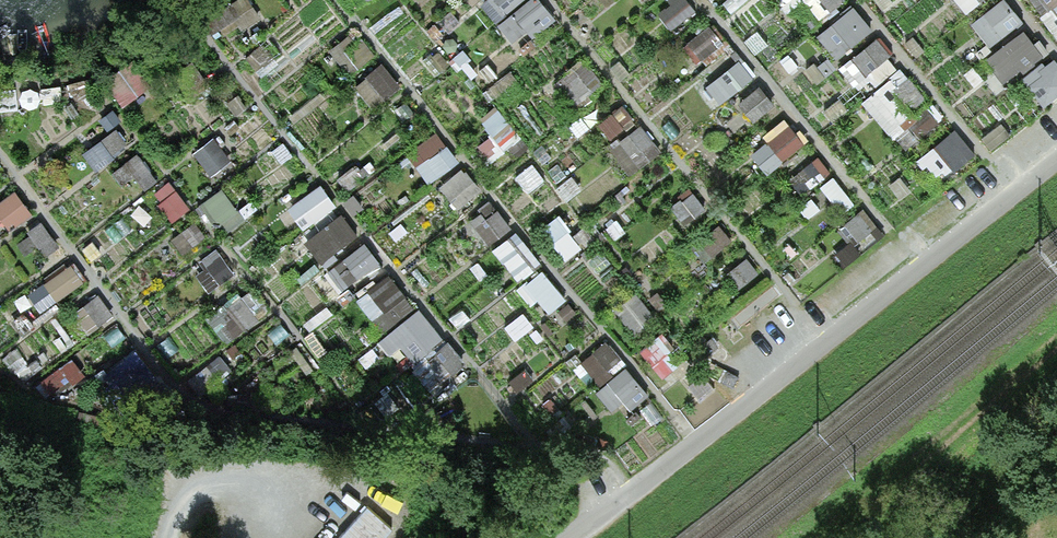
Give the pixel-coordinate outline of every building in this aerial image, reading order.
[(511,44),(528,30),(535,38),(557,19),(540,0),(487,0),(478,7),(511,44)] [(661,12),(672,27),(695,11),(687,0),(679,0),(661,12)] [(784,9),(801,0),(778,0),(784,9)] [(847,0),(807,0),(822,19),(847,0)] [(968,13),(984,0),(957,0),(968,13)] [(991,46),(1024,21),(1009,0),(1002,0),(972,22),(991,46)] [(1056,16),(1056,0),(1047,0),(1056,16)] [(817,34),(838,59),(875,28),(854,4),(817,34)] [(714,24),(687,38),(701,63),(727,49),(714,24)] [(1029,28),(986,56),(1004,84),(1047,55),(1029,28)] [(859,88),(894,61),(876,38),(841,65),(859,88)] [(697,81),(721,107),(759,72),(734,46),(697,81)] [(1056,102),(1056,59),(1056,57),(1025,80),(1047,109),(1056,102)] [(584,97),(602,79),(586,63),(568,81),(584,97)] [(384,64),(362,79),(379,103),(401,87),(384,64)] [(864,100),(907,150),(945,118),(902,68),(864,100)] [(504,147),(517,132),(502,120),(489,135),(504,147)] [(641,121),(609,147),(632,175),(663,150),(641,121)] [(792,127),(771,143),(782,159),(804,143),(792,127)] [(941,181),(976,153),(957,129),(922,158),(941,181)] [(430,182),(461,162),(440,131),(410,152),(430,182)] [(460,206),(480,187),(466,172),(446,190),(460,206)] [(173,180),(157,189),(175,218),(190,209),(173,180)] [(288,206),(304,230),(339,208),(323,183),(288,206)] [(220,226),(239,208),(220,189),(201,206),(220,226)] [(9,229),(34,213),(19,190),(0,202),(0,215),(9,229)] [(305,242),(323,264),(360,234),(342,212),(305,242)] [(518,232),(496,248),(519,279),(541,262),(518,232)] [(365,241),(328,271),(346,293),(383,263),(365,241)] [(208,288),(233,275),(227,261),(201,273),(208,288)] [(74,264),(47,280),(58,299),(85,283),(74,264)] [(544,316),(568,300),(546,269),(522,285),(544,316)] [(373,320),(388,310),(397,322),(416,309),(393,275),(358,299),(373,320)] [(251,300),(230,302),(233,328),(254,326),(251,300)] [(390,355),(404,347),(430,390),(464,369),(426,306),(378,336),(390,355)] [(603,384),(628,362),(607,339),(583,361),(603,384)] [(140,350),(106,374),(130,407),(164,383),(140,350)] [(618,415),(648,390),(628,366),(598,390),(618,415)] [(395,532),(370,506),(337,537),(389,537),(395,532)]
